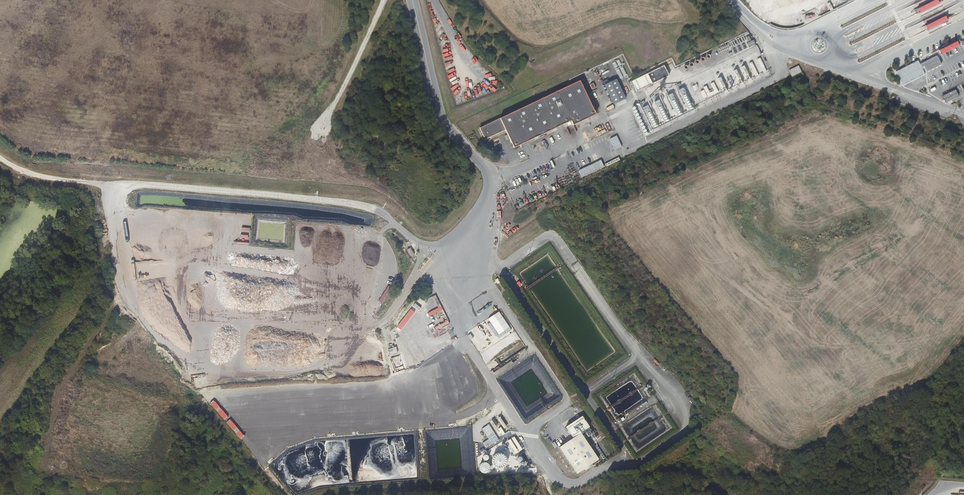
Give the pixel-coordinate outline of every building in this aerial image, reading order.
[(938,0),(933,0),(916,8),(919,12),(939,2),(938,0)] [(947,20),(945,15),(925,26),(927,30),(947,20)] [(789,70),(792,77),(801,72),(798,66),(789,70)] [(635,91),(669,77),(664,67),(631,80),(635,91)] [(695,84),(697,89),(711,83),(709,77),(695,84)] [(486,138),(506,129),(515,147),(572,120),(574,124),(596,114),(580,80),(501,117),(480,127),(486,138)] [(601,106),(625,95),(619,81),(595,93),(601,106)] [(707,97),(722,90),(718,81),(710,84),(713,91),(709,93),(707,87),(704,88),(707,97)] [(632,109),(642,133),(672,120),(667,109),(659,112),(656,104),(652,106),(651,104),(640,109),(639,106),(632,109)] [(617,136),(610,139),(614,150),(621,147),(617,136)] [(579,170),(582,178),(604,167),(601,160),(579,170)] [(489,440),(483,443),(486,448),(499,440),(489,425),(482,429),(489,440)] [(577,473),(599,459),(581,432),(559,447),(577,473)] [(422,452),(428,452),(428,445),(431,445),(430,437),(424,438),(424,444),(421,445),(422,452)] [(507,440),(500,444),(502,447),(497,450),(499,454),(511,446),(507,440)] [(516,447),(500,457),(507,468),(523,458),(516,447)] [(459,459),(459,462),(452,462),(452,474),(462,474),(462,467),(467,466),(467,458),(459,459)]
